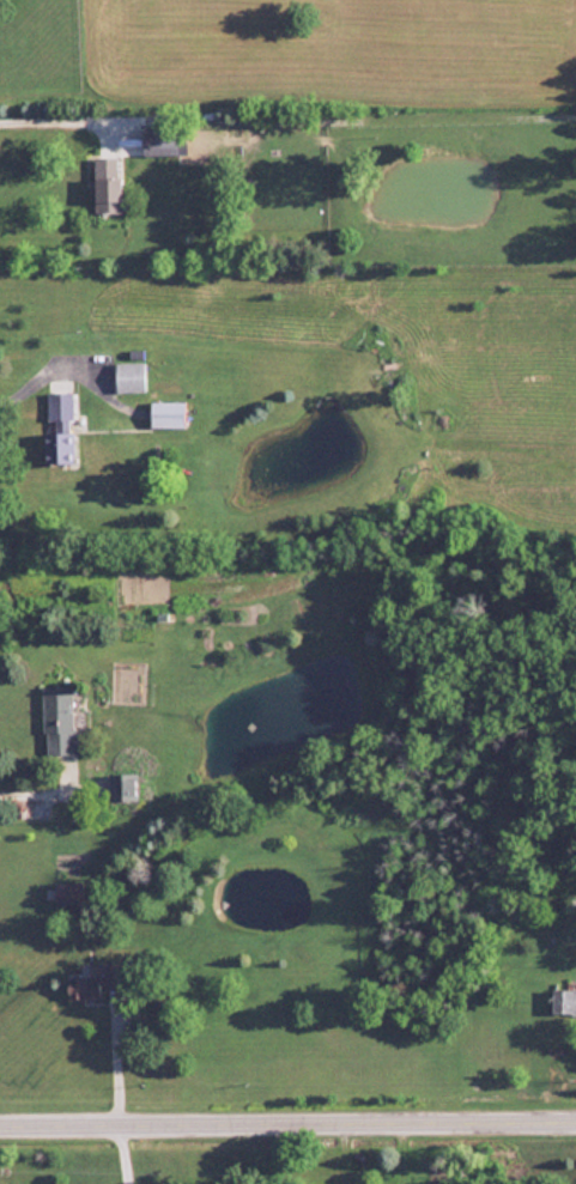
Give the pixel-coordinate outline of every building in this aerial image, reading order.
[(122,212),(122,157),(95,157),(95,212),(122,212)] [(144,361),(115,361),(115,390),(144,390),(144,361)] [(45,391),(45,463),(73,463),(73,391),(45,391)] [(184,401),(150,401),(150,426),(184,426),(184,401)] [(43,685),(44,753),(75,753),(74,685),(43,685)] [(109,774),(109,799),(133,799),(133,774),(109,774)] [(81,882),(54,882),(54,905),(81,905),(81,882)] [(101,999),(100,985),(115,985),(114,966),(104,966),(104,979),(76,980),(77,987),(68,987),(69,1000),(101,999)]
